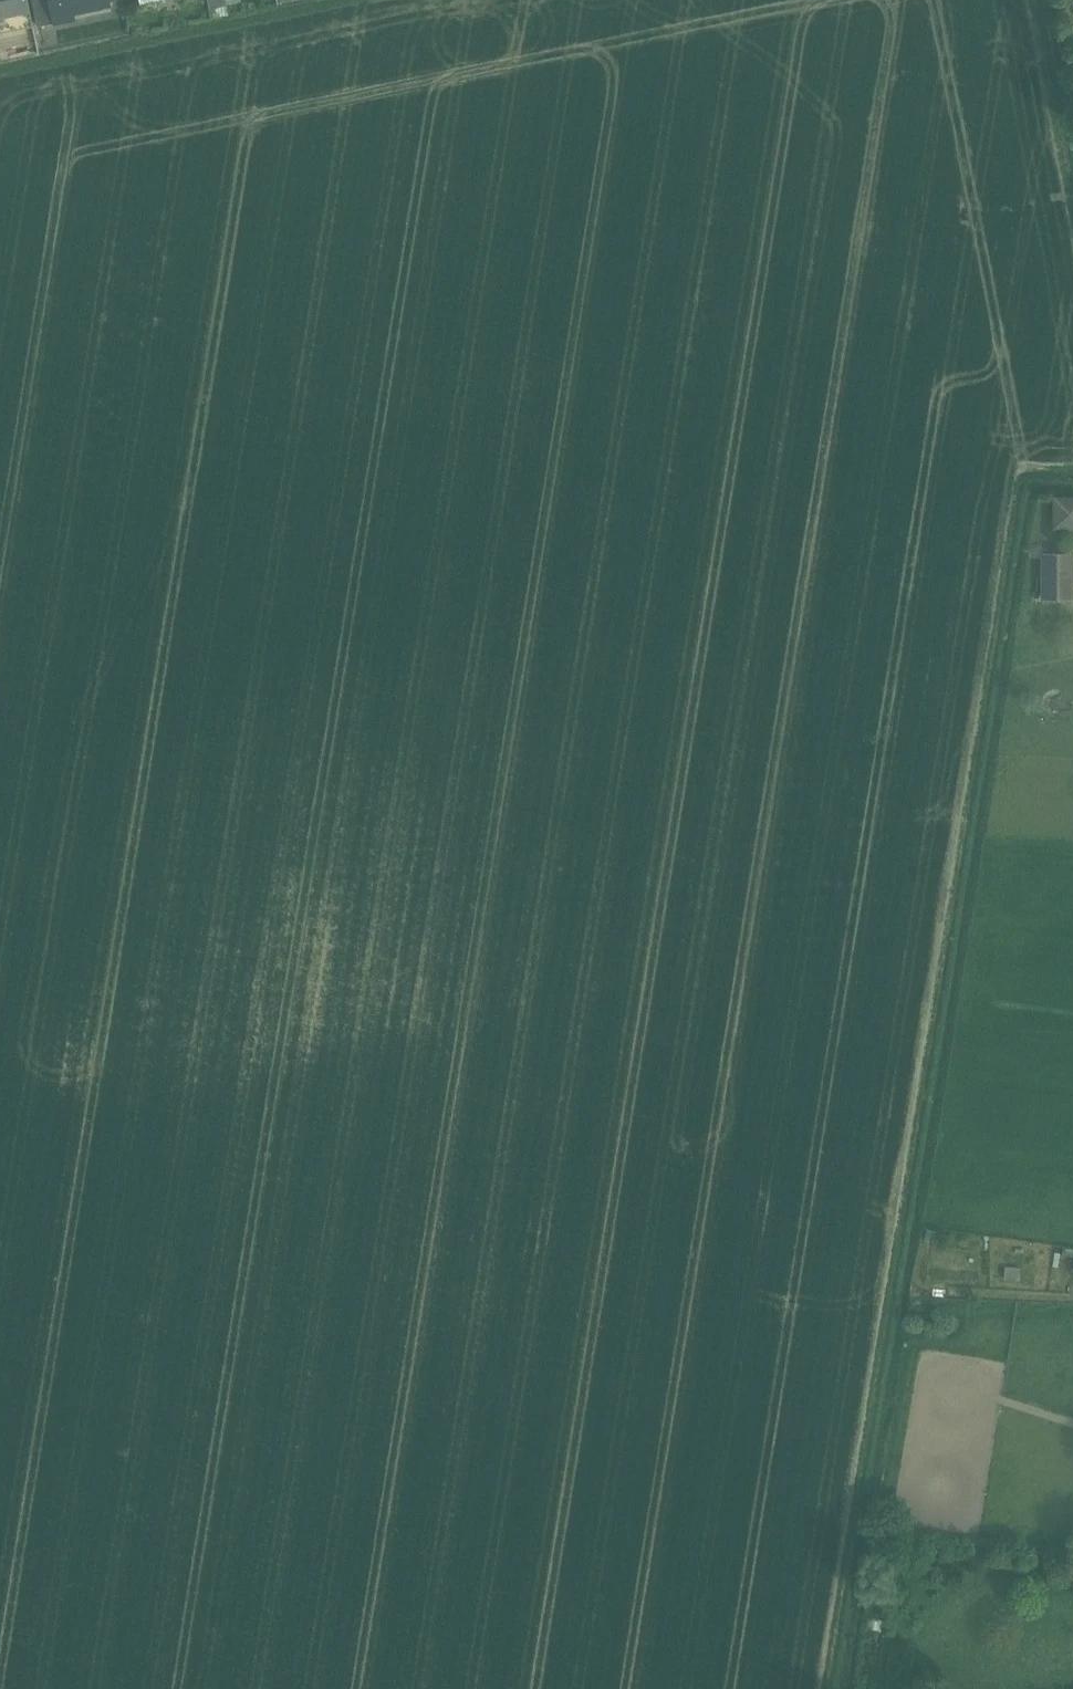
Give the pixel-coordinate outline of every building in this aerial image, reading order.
[(32,25),(29,9),(27,0),(0,0),(0,32),(32,25)] [(37,24),(110,9),(109,0),(33,0),(37,24)] [(1072,530),(1072,495),(1051,495),(1051,530),(1072,530)] [(1041,552),(1041,599),(1072,599),(1072,552),(1041,552)] [(1005,1266),(1004,1279),(1020,1280),(1020,1267),(1005,1266)]
